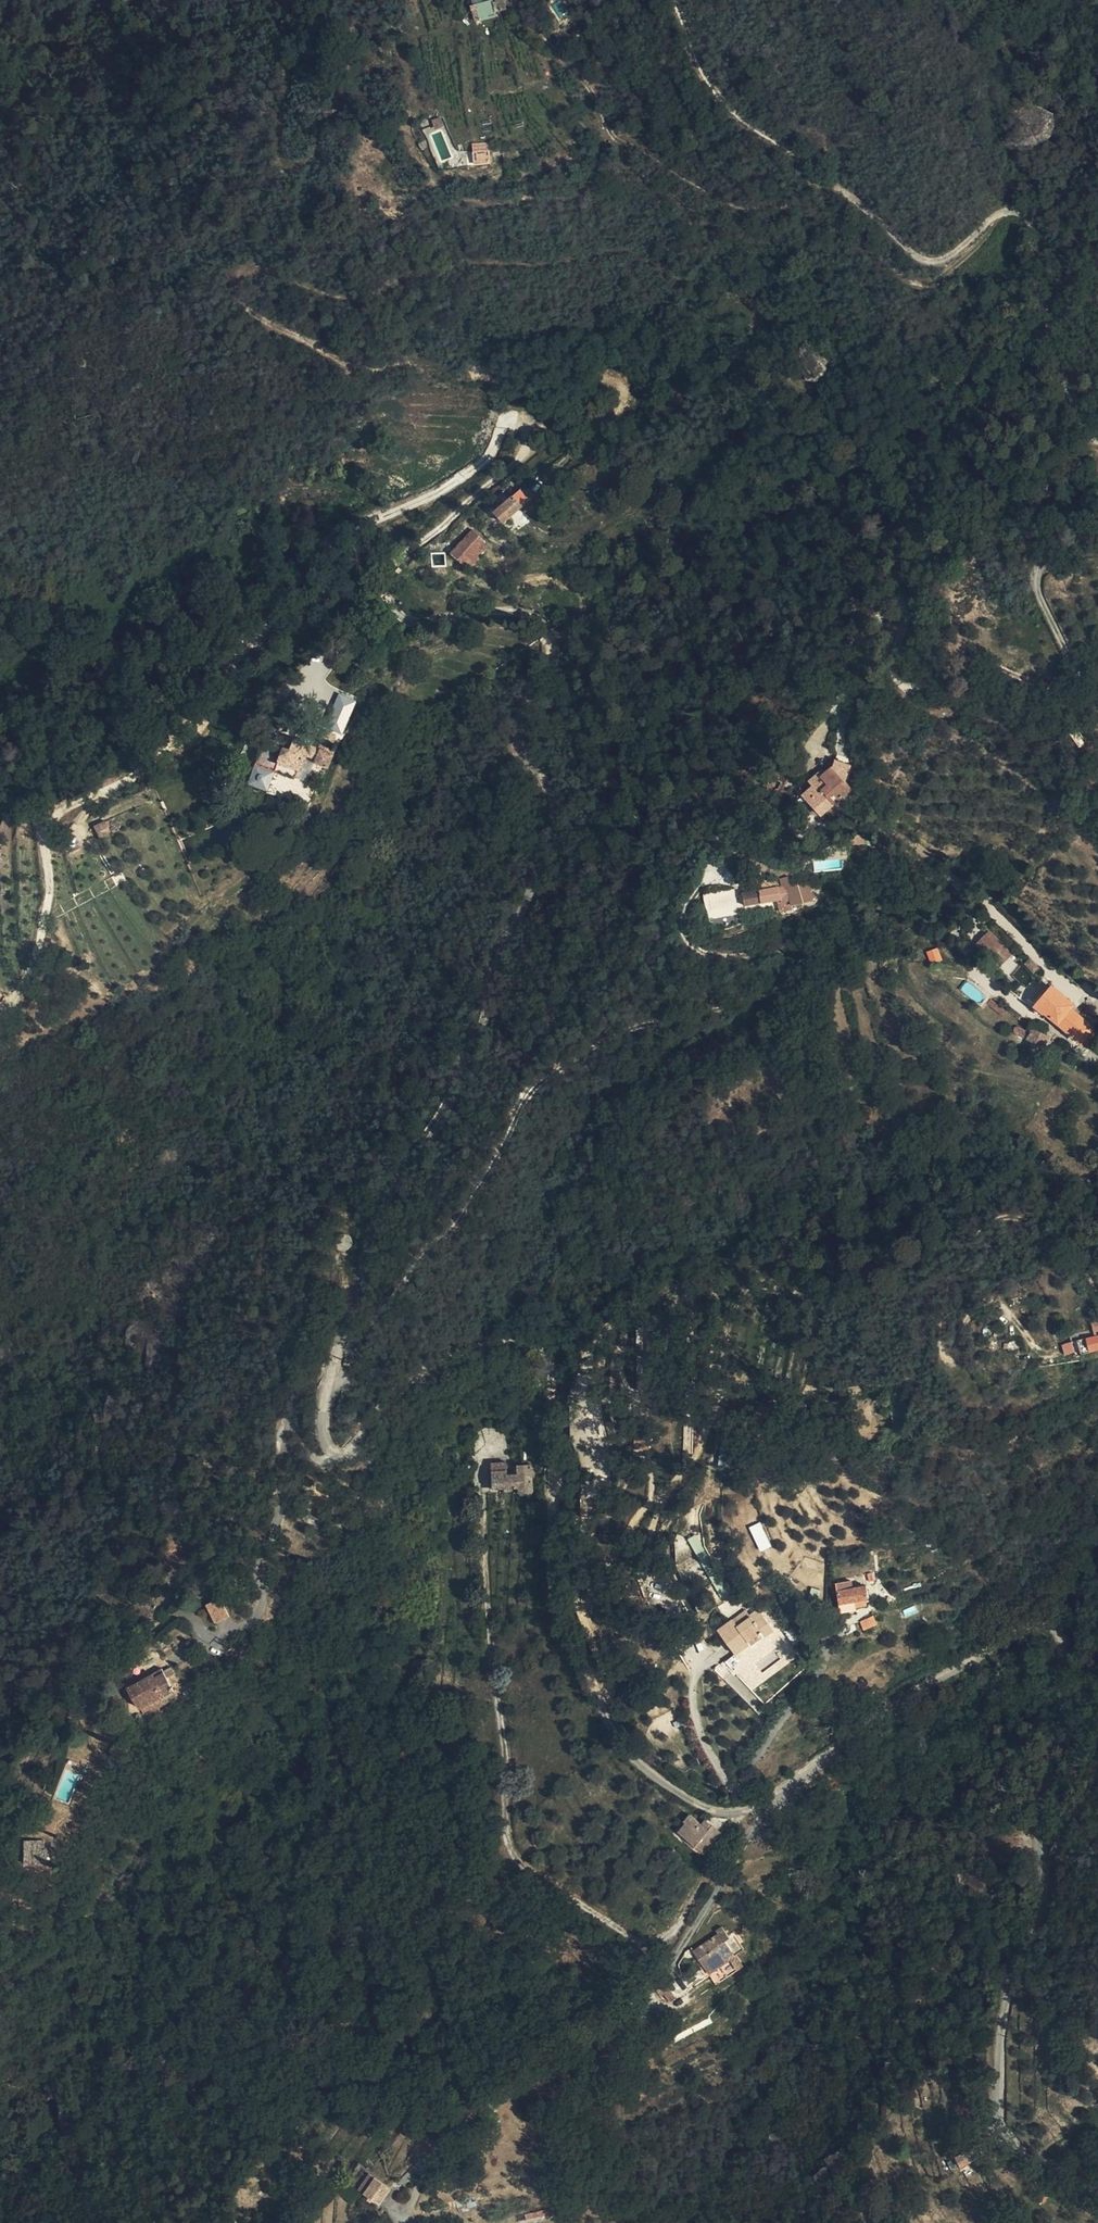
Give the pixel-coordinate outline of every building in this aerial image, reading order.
[(486,9),(493,8),(491,0),(484,0),(486,9)] [(489,163),(487,142),(471,144),(473,164),(489,163)] [(802,382),(825,381),(824,343),(801,343),(802,382)] [(507,521),(536,499),(527,489),(516,498),(502,508),(499,511),(507,521)] [(497,499),(502,508),(516,498),(510,490),(497,499)] [(489,537),(477,527),(455,552),(472,567),(490,546),(486,541),(489,537)] [(335,747),(339,730),(330,728),(326,740),(324,745),(335,747)] [(297,739),(268,730),(265,739),(295,748),(297,739)] [(332,764),(336,751),(297,739),(295,748),(265,739),(258,765),(278,770),(280,762),(301,767),(306,752),(320,755),(319,761),(332,764)] [(844,792),(849,799),(859,789),(852,780),(857,764),(850,761),(851,755),(842,752),(839,764),(824,777),(832,787),(836,784),(843,793),(844,792)] [(299,775),(301,767),(280,762),(278,770),(299,775)] [(254,764),(247,784),(267,791),(274,771),(254,764)] [(887,776),(876,777),(877,788),(888,787),(887,776)] [(816,800),(829,816),(842,805),(837,798),(843,793),(836,784),(832,787),(824,777),(818,783),(822,788),(817,792),(821,797),(816,800)] [(837,798),(842,805),(849,799),(844,792),(843,793),(837,798)] [(108,819),(96,825),(103,837),(115,832),(108,819)] [(865,838),(847,838),(848,846),(865,846),(865,838)] [(866,878),(869,878),(875,867),(875,865),(859,865),(860,875),(867,875),(866,878)] [(787,888),(786,888),(788,900),(784,901),(784,904),(798,901),(799,906),(821,901),(817,887),(816,881),(797,885),(787,888)] [(756,894),(774,891),(772,882),(755,886),(756,894)] [(703,895),(708,920),(738,913),(732,888),(703,895)] [(788,900),(786,888),(774,891),(776,903),(784,901),(788,900)] [(776,903),(774,891),(756,894),(750,896),(752,909),(776,903)] [(798,901),(784,904),(785,910),(800,908),(799,906),(798,901)] [(997,930),(984,941),(1005,963),(1018,951),(997,930)] [(943,947),(933,950),(937,961),(947,958),(943,947)] [(1037,955),(1031,960),(1040,970),(1046,965),(1037,955)] [(1084,1000),(1064,980),(1044,1000),(1051,1007),(1053,1004),(1086,1038),(1097,1027),(1097,1022),(1080,1003),(1084,1000)] [(1034,1017),(1030,1021),(1054,1045),(1064,1037),(1050,1024),(1045,1028),(1034,1017)] [(1097,1040),(1097,1027),(1086,1038),(1092,1045),(1097,1040)] [(353,1247),(354,1238),(343,1235),(343,1245),(353,1247)] [(1076,1320),(1083,1317),(1077,1305),(1071,1308),(1076,1320)] [(1025,1331),(1036,1324),(1031,1313),(1020,1320),(1025,1331)] [(1078,1324),(1080,1333),(1086,1331),(1088,1337),(1095,1335),(1094,1329),(1097,1328),(1097,1318),(1078,1324)] [(1080,1333),(1083,1344),(1085,1348),(1097,1345),(1097,1328),(1094,1329),(1095,1335),(1088,1337),(1086,1331),(1080,1333)] [(1083,1344),(1080,1333),(1070,1335),(1073,1347),(1083,1344)] [(357,1359),(352,1357),(349,1363),(354,1365),(357,1359)] [(500,1458),(499,1471),(515,1472),(515,1459),(500,1458)] [(524,1472),(539,1473),(539,1462),(524,1462),(524,1472)] [(522,1484),(523,1489),(523,1491),(538,1491),(537,1489),(540,1489),(540,1472),(539,1473),(524,1472),(515,1472),(499,1471),(499,1483),(522,1484)] [(759,1552),(771,1547),(761,1522),(749,1527),(759,1552)] [(912,1552),(913,1565),(926,1564),(925,1551),(912,1552)] [(861,1598),(874,1598),(873,1584),(859,1586),(844,1588),(845,1599),(861,1598)] [(231,1598),(216,1604),(224,1622),(239,1617),(231,1598)] [(861,1608),(861,1605),(861,1598),(845,1599),(845,1610),(861,1608)] [(761,1609),(757,1613),(760,1619),(766,1614),(761,1609)] [(748,1610),(737,1618),(740,1622),(751,1614),(749,1612),(748,1610)] [(737,1618),(720,1628),(740,1652),(754,1640),(752,1637),(761,1630),(767,1637),(770,1634),(760,1619),(757,1621),(753,1616),(751,1614),(740,1622),(737,1618)] [(760,1619),(770,1634),(778,1628),(766,1614),(760,1619)] [(873,1615),(859,1621),(863,1630),(877,1624),(873,1615)] [(735,1617),(720,1628),(737,1618),(735,1617)] [(752,1637),(754,1640),(758,1645),(767,1637),(761,1630),(752,1637)] [(734,1659),(737,1663),(731,1667),(750,1690),(756,1685),(748,1676),(758,1668),(744,1651),(734,1659)] [(175,1662),(168,1666),(170,1670),(172,1673),(178,1669),(175,1662)] [(180,1688),(176,1680),(172,1674),(148,1685),(146,1682),(170,1670),(168,1666),(167,1664),(133,1681),(144,1705),(180,1688)] [(148,1685),(172,1674),(172,1673),(170,1670),(146,1682),(148,1685)] [(180,1688),(182,1692),(188,1689),(182,1677),(176,1680),(180,1688)] [(185,1697),(182,1692),(146,1710),(149,1715),(185,1697)] [(713,1827),(707,1823),(695,1814),(689,1823),(691,1824),(685,1832),(711,1850),(727,1827),(718,1821),(713,1827)] [(711,1816),(707,1823),(713,1827),(718,1821),(711,1816)] [(52,1836),(48,1836),(32,1836),(32,1861),(52,1861),(52,1836)] [(709,1961),(737,1943),(732,1934),(737,1931),(731,1919),(721,1924),(724,1929),(699,1943),(709,1961)] [(740,1949),(737,1943),(709,1961),(712,1966),(740,1949)] [(667,1986),(660,1990),(668,2002),(675,1997),(667,1986)] [(972,2145),(978,2155),(989,2149),(984,2139),(972,2145)] [(972,2145),(961,2151),(967,2162),(978,2155),(972,2145)] [(983,2163),(986,2169),(992,2164),(989,2159),(983,2163)] [(395,2185),(379,2178),(375,2192),(391,2198),(395,2185)] [(526,2221),(546,2218),(545,2210),(524,2213),(526,2221)]
